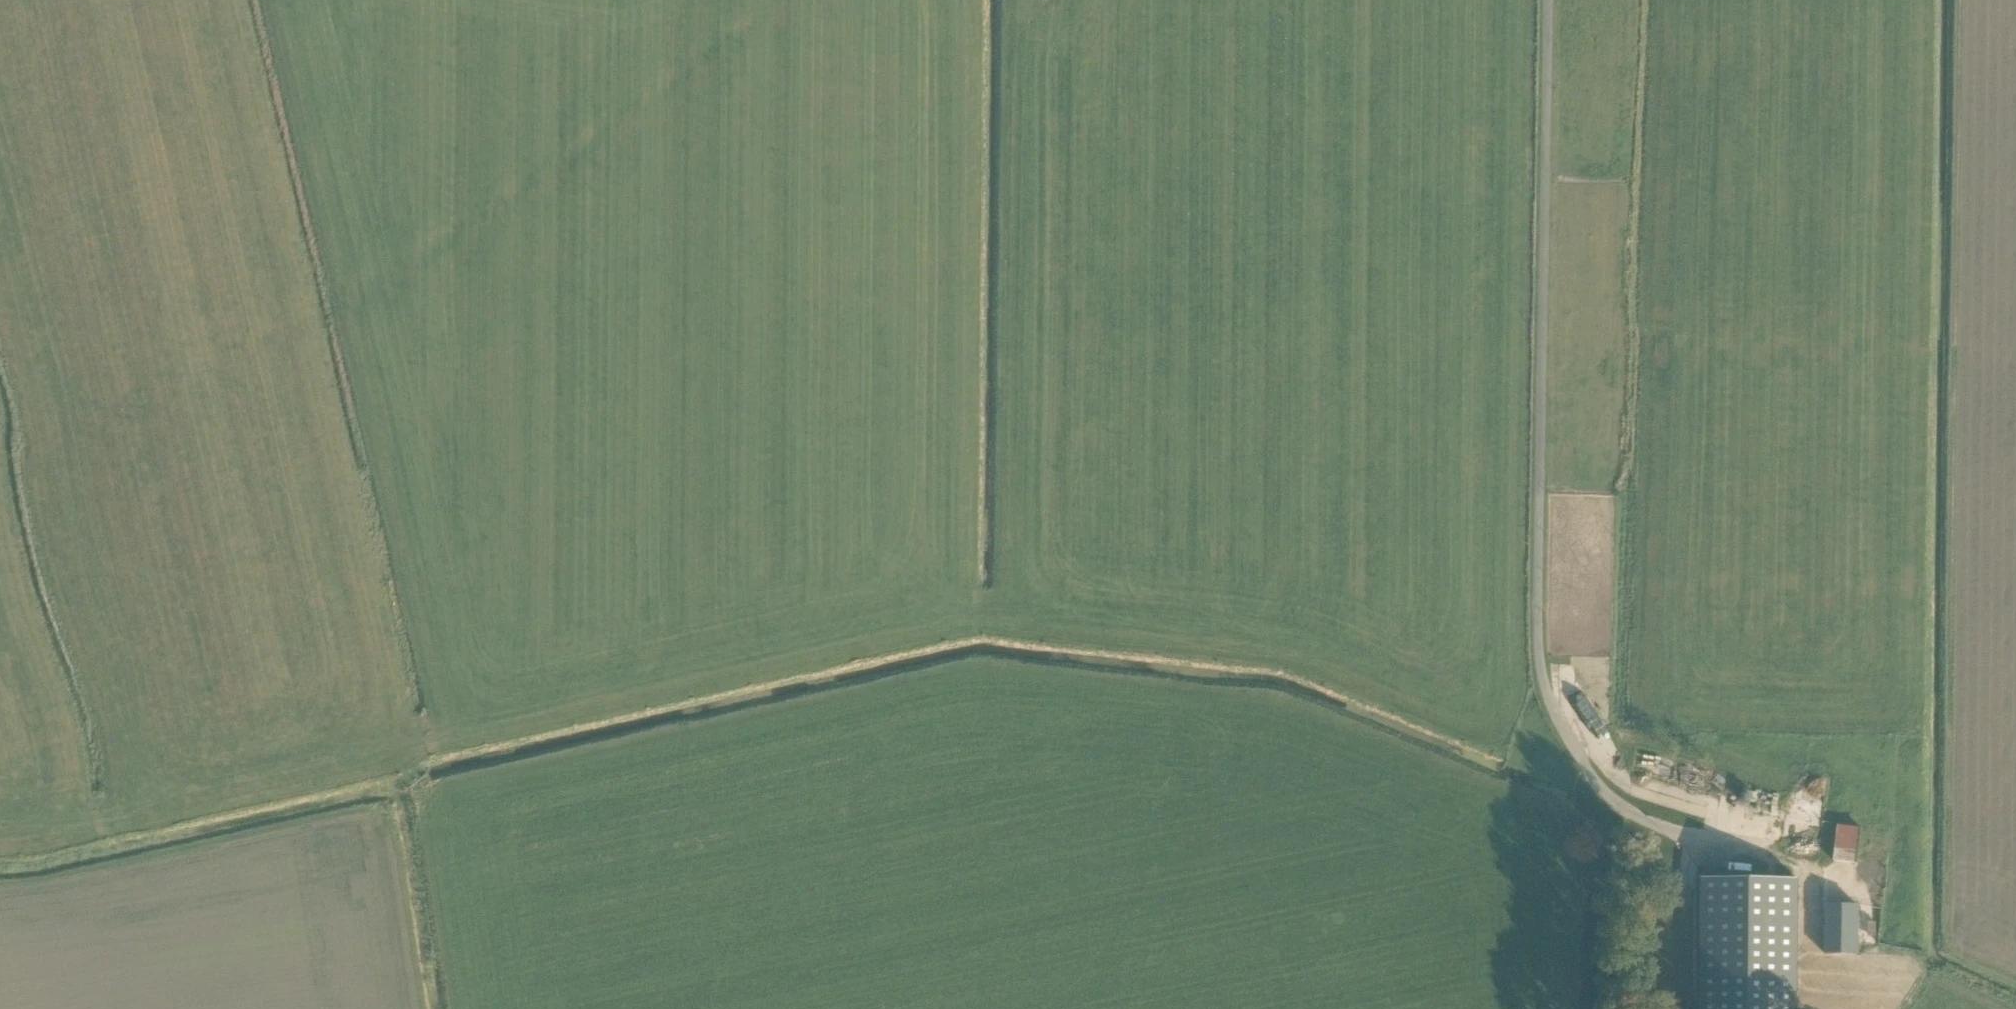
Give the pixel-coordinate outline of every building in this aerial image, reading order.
[(1584,720),(1595,735),(1610,724),(1599,709),(1584,720)] [(1874,830),(1861,828),(1837,825),(1833,860),(1871,865),(1873,851),(1887,853),(1890,830),(1874,827),(1874,830)] [(1697,1008),(1793,1008),(1794,880),(1698,879),(1697,1008)] [(1824,953),(1857,954),(1858,905),(1825,905),(1824,953)]
